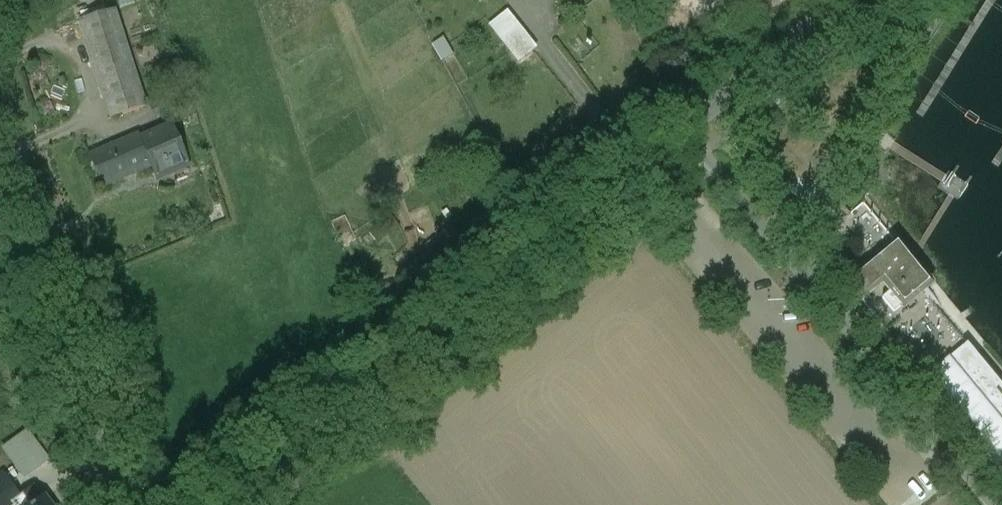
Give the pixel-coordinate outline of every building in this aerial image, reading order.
[(492,24),(521,63),(541,48),(512,9),(492,24)] [(114,10),(80,21),(110,118),(144,108),(114,10)] [(173,127),(142,140),(152,166),(151,166),(155,176),(166,172),(167,176),(188,167),(173,127)] [(141,137),(90,157),(102,186),(151,166),(152,166),(142,140),(141,137)] [(831,243),(823,232),(814,239),(822,249),(831,243)] [(902,246),(898,243),(891,244),(887,250),(869,265),(891,291),(882,299),(894,312),(920,291),(925,288),(927,282),(926,277),(921,273),(903,252),(902,246)] [(870,290),(857,274),(846,283),(859,299),(870,290)] [(967,345),(932,373),(932,374),(994,451),(988,455),(1001,473),(1001,388),(967,345)] [(5,480),(0,484),(0,496),(0,497),(0,504),(14,504),(13,504),(19,499),(5,480)] [(13,504),(14,504),(36,504),(41,501),(33,489),(19,499),(13,504)]
